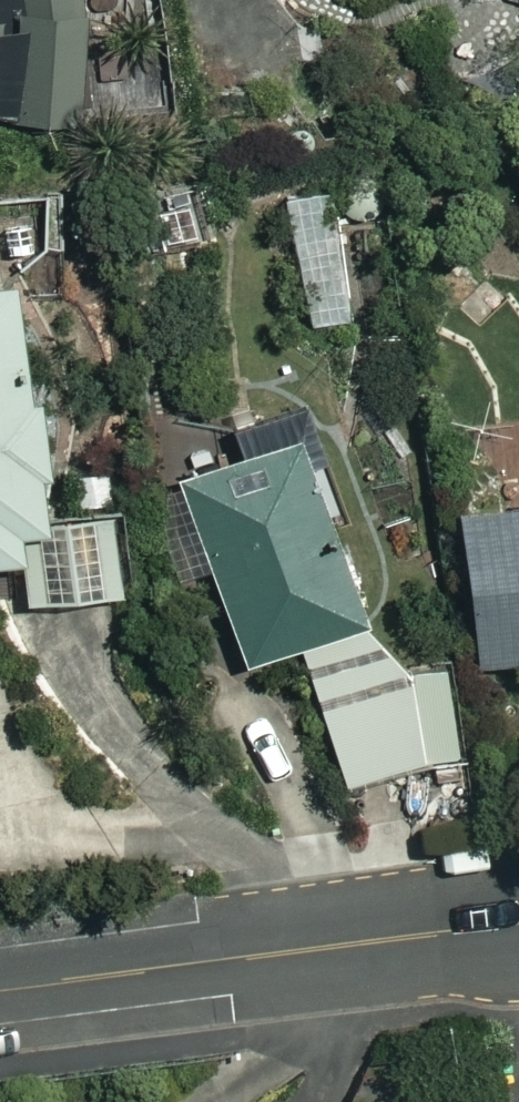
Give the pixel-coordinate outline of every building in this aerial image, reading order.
[(78,115),(69,5),(130,0),(0,0),(0,110),(78,115)] [(336,187),(284,193),(300,319),(351,312),(336,187)] [(0,261),(0,551),(15,548),(23,598),(116,584),(103,499),(38,509),(0,261)] [(355,613),(277,394),(230,411),(242,445),(173,470),(239,654),(355,613)] [(448,498),(474,663),(518,656),(518,487),(448,498)] [(443,657),(403,664),(418,754),(457,747),(443,657)]
